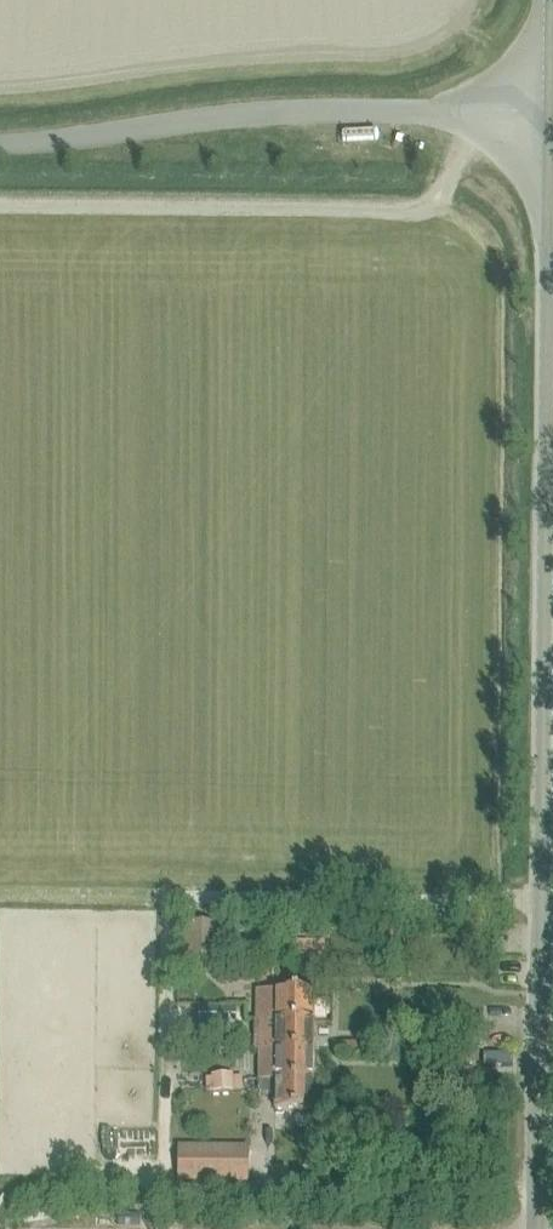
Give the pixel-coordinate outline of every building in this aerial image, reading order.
[(181,924),(180,964),(222,964),(222,925),(181,924)] [(313,1021),(313,991),(276,991),(258,991),(258,1021),(313,1021)] [(313,1021),(258,1021),(258,1050),(312,1051),(313,1021)] [(312,1081),(312,1051),(258,1050),(259,1050),(259,1080),(312,1081)] [(205,1092),(242,1091),(241,1076),(233,1076),(233,1074),(211,1074),(211,1078),(205,1078),(205,1092)] [(312,1111),(312,1081),(259,1080),(259,1092),(275,1095),(275,1111),(312,1111)] [(249,1145),(178,1145),(178,1182),(249,1182),(249,1145)]
